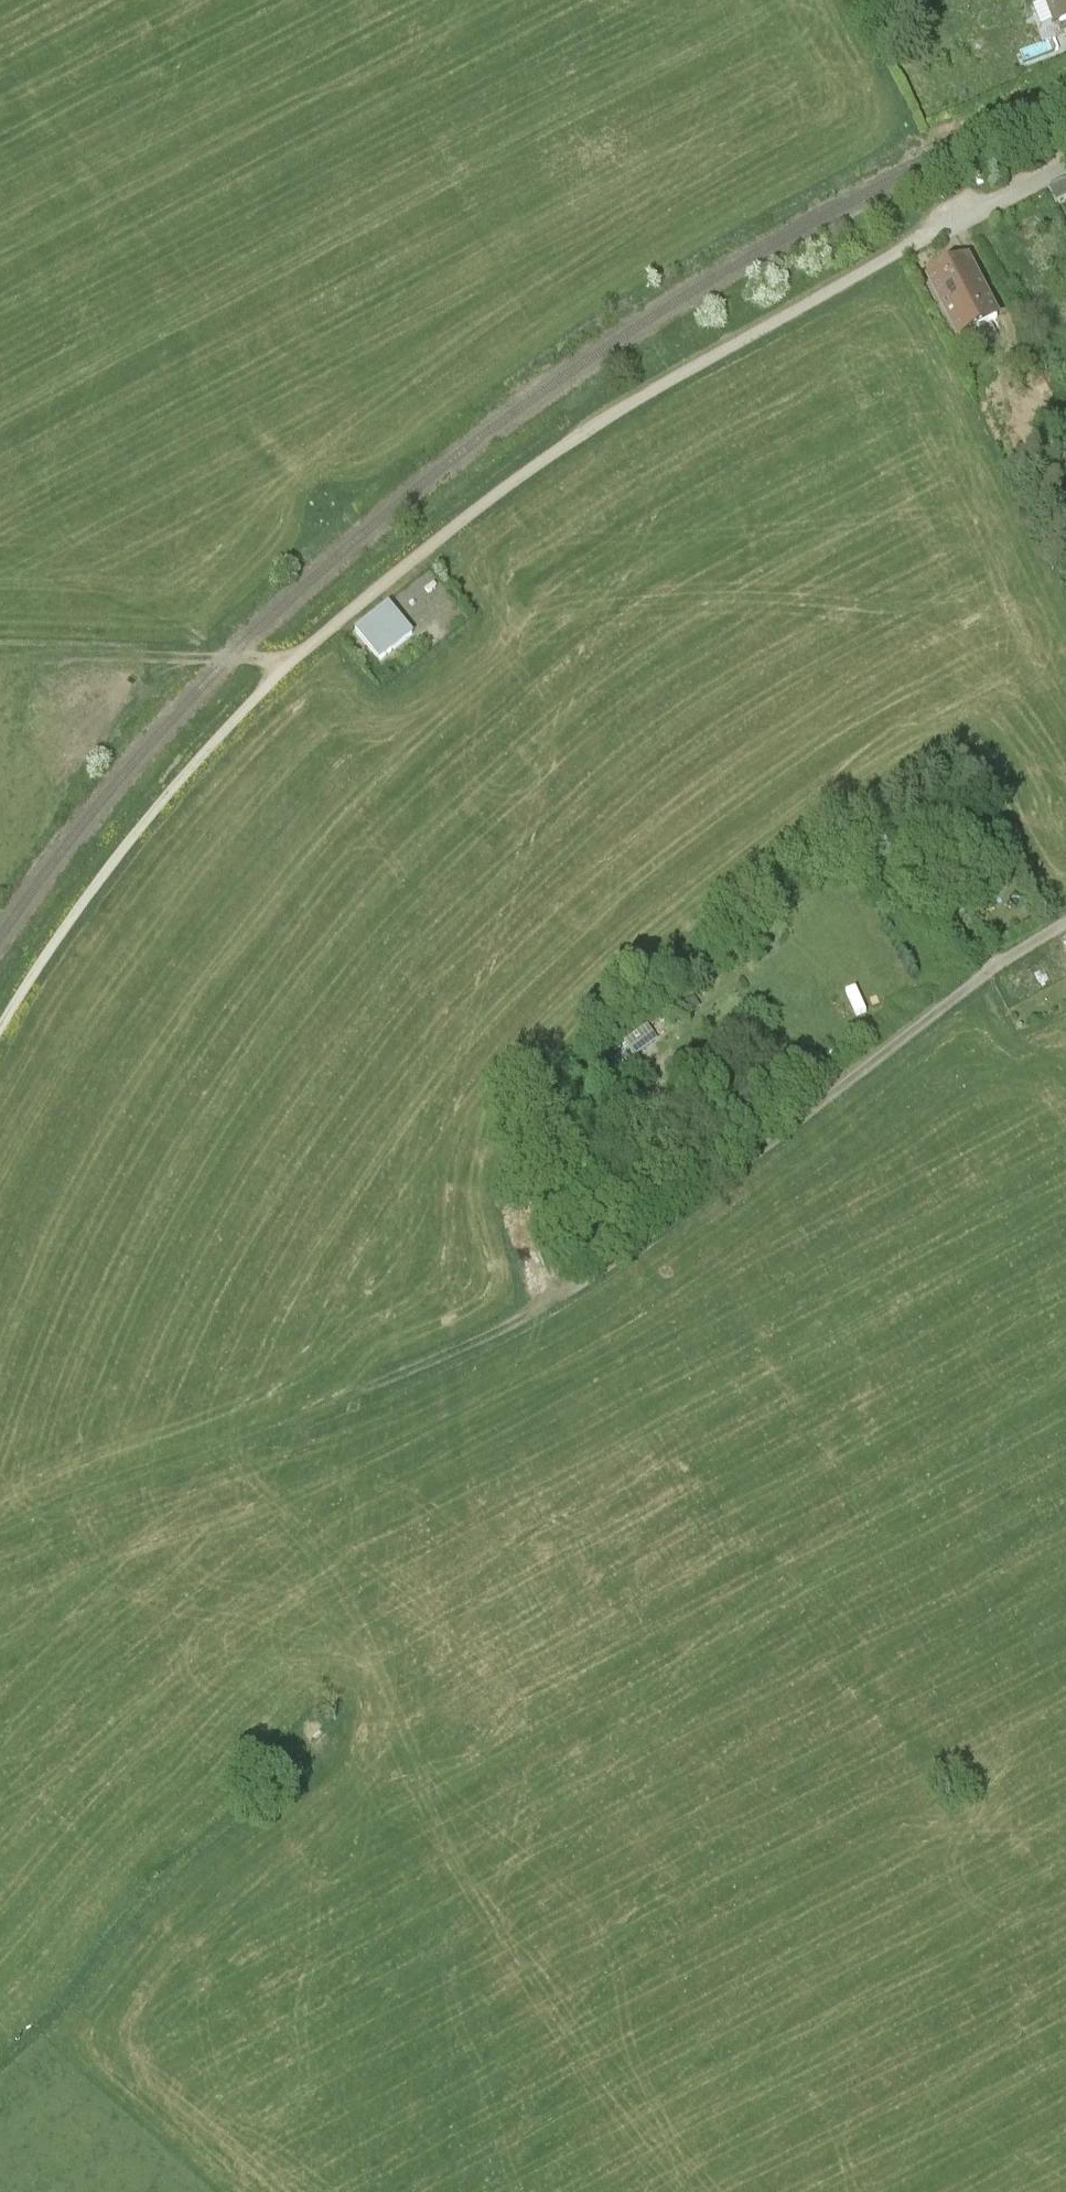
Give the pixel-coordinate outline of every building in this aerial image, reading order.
[(1060,41),(1065,39),(1065,0),(1045,0),(1060,41)] [(1049,192),(1057,210),(1065,206),(1065,184),(1061,186),(1049,192)] [(962,267),(930,285),(956,334),(968,328),(972,335),(999,321),(978,282),(972,285),(962,267)] [(968,328),(956,334),(960,342),(972,335),(968,328)] [(389,607),(357,635),(380,664),(415,637),(389,607)] [(631,1068),(656,1049),(646,1034),(620,1054),(631,1068)]
